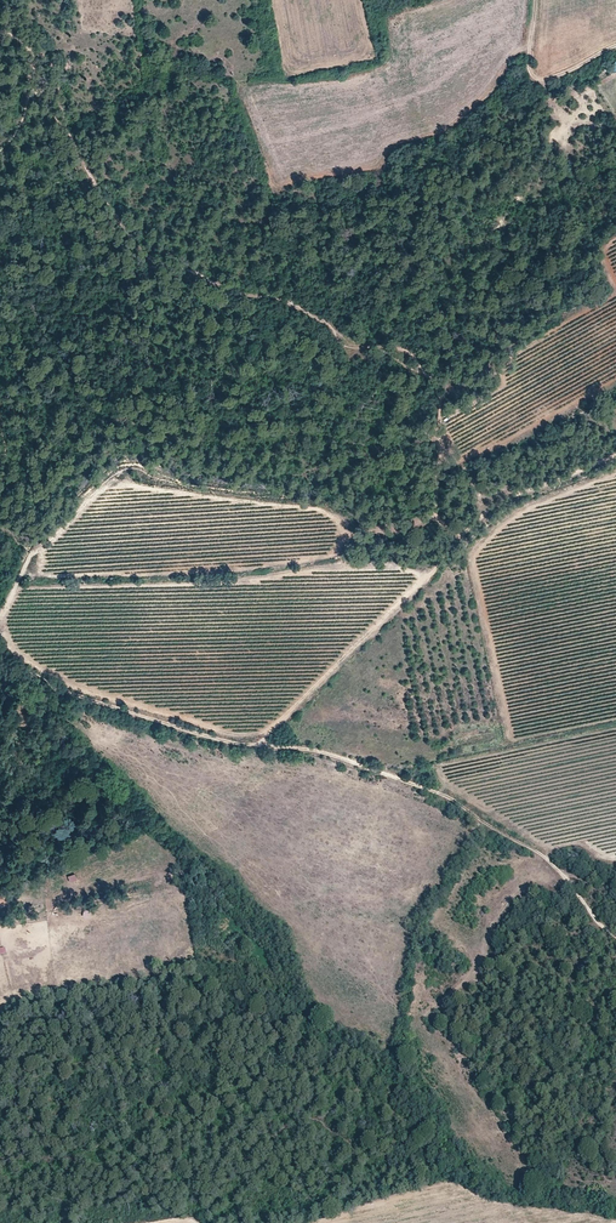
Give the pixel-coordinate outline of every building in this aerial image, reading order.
[(68,881),(76,879),(75,873),(67,876),(68,881)]
